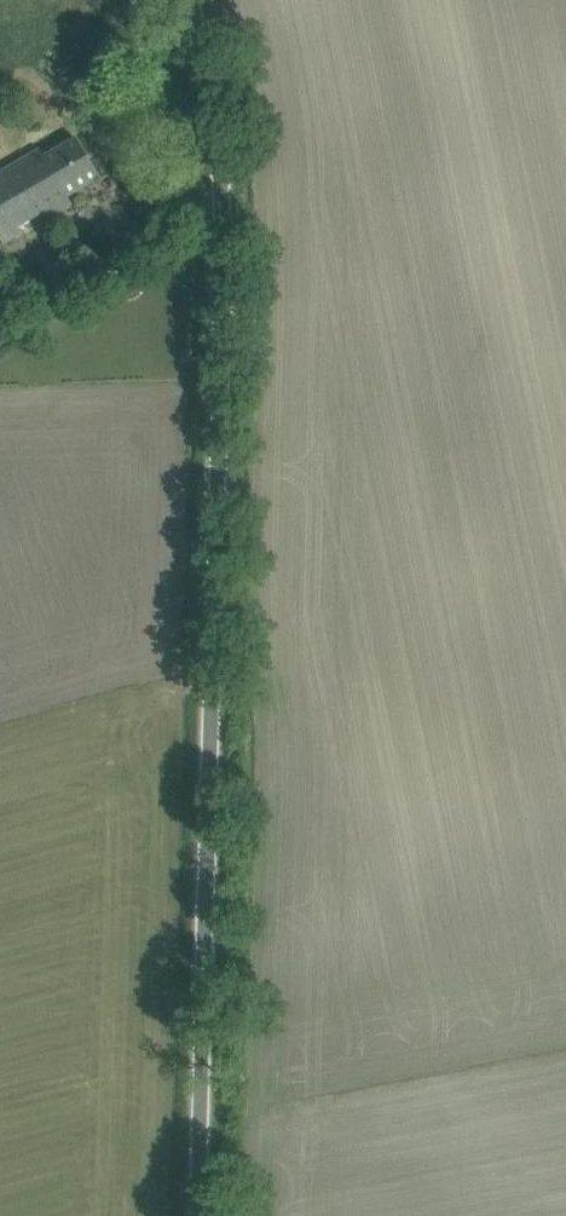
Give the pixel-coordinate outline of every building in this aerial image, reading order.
[(76,138),(44,158),(39,150),(0,173),(0,239),(3,245),(21,234),(18,228),(43,213),(47,219),(50,216),(72,204),(67,197),(100,178),(76,138)] [(107,249),(136,229),(120,204),(91,224),(107,249)] [(13,338),(0,315),(0,346),(13,338)]
